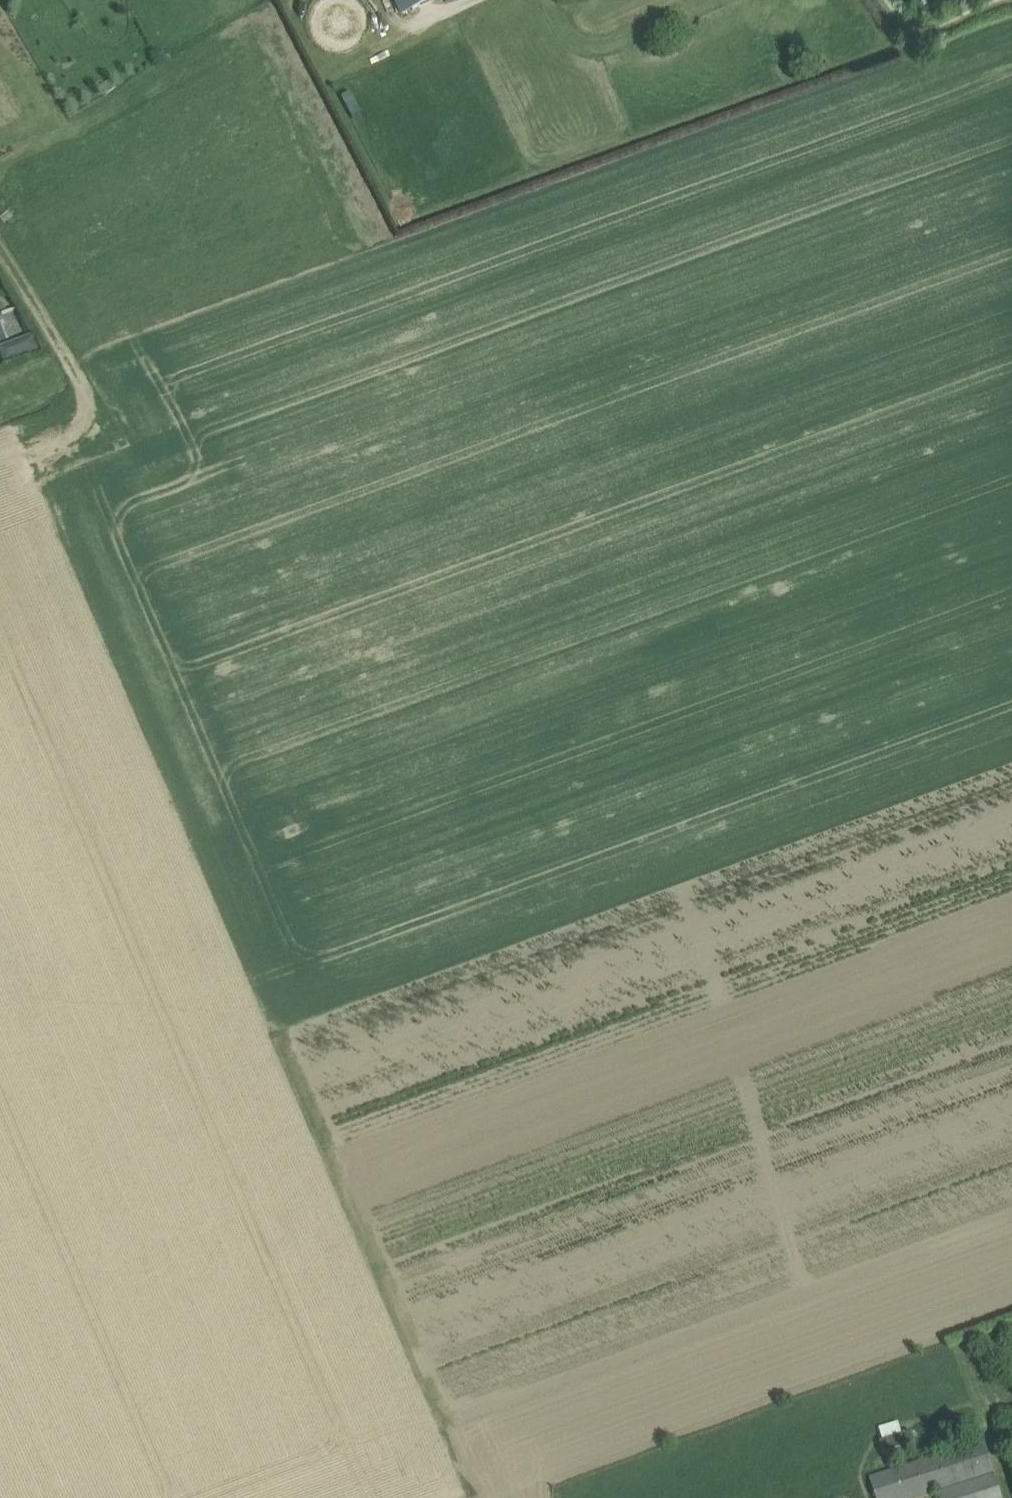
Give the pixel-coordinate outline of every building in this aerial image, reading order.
[(411,11),(435,0),(405,0),(411,11)] [(33,335),(10,344),(16,360),(39,351),(33,335)] [(911,1432),(902,1435),(883,1441),(880,1442),(883,1454),(915,1444),(911,1432)] [(876,1497),(920,1497),(937,1492),(939,1497),(1003,1497),(994,1472),(994,1473),(984,1442),(870,1478),(876,1497)]
